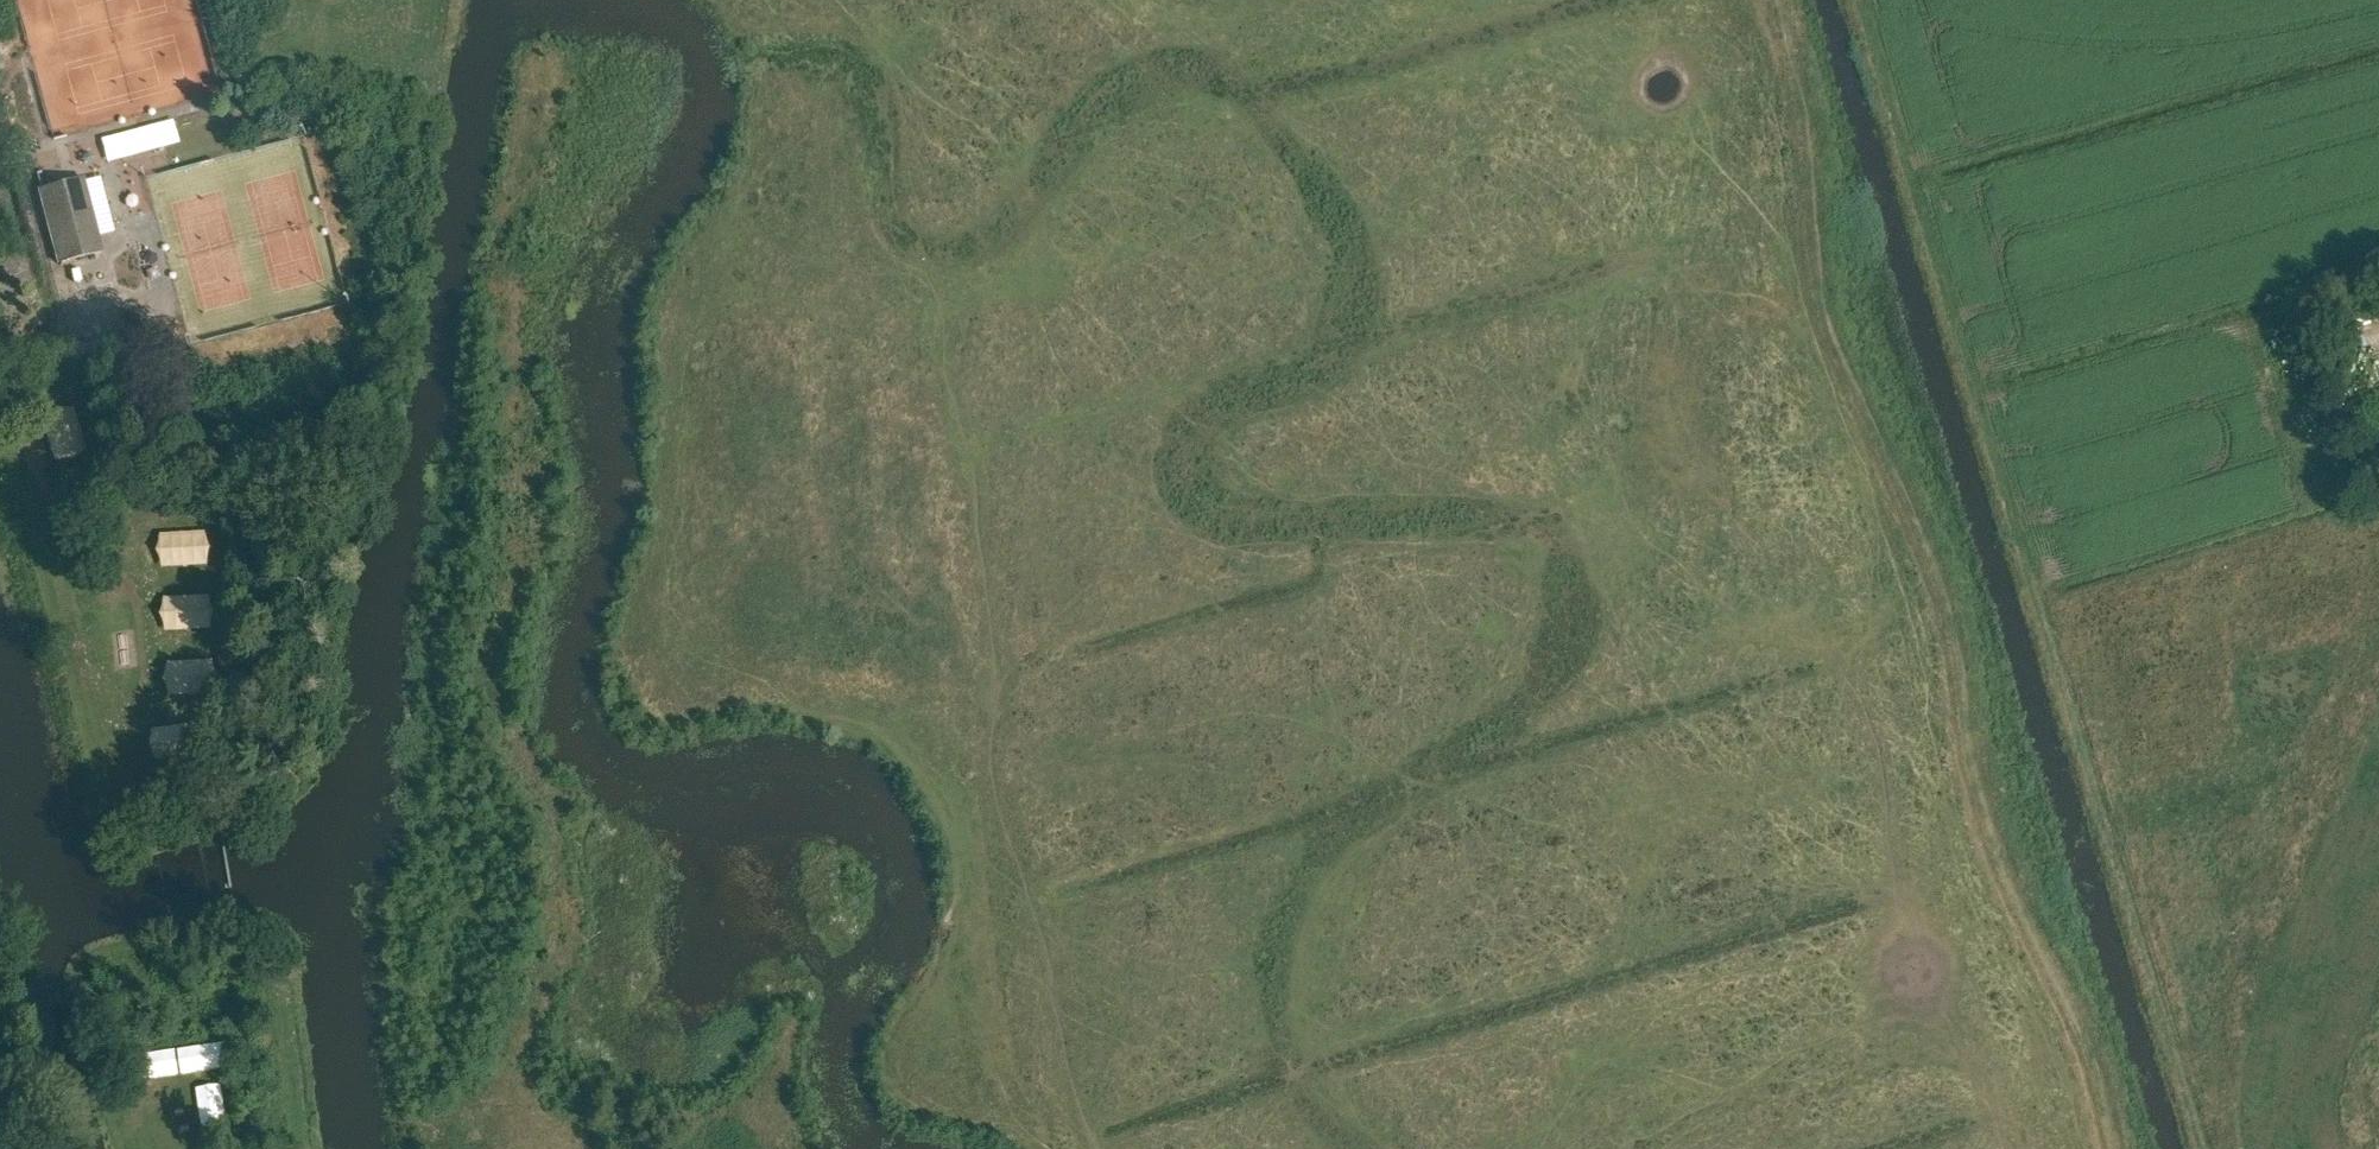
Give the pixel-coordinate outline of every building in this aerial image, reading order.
[(38,190),(57,264),(102,252),(83,178),(38,190)] [(121,363),(127,386),(138,384),(133,361),(121,363)] [(220,560),(219,526),(167,528),(168,563),(220,560)] [(219,591),(170,593),(172,627),(220,625),(219,591)] [(223,655),(175,657),(177,691),(225,689),(223,655)] [(211,719),(161,723),(163,757),(213,754),(211,719)] [(186,1070),(234,1059),(228,1035),(181,1046),(186,1070)] [(203,1083),(209,1130),(235,1127),(228,1079),(203,1083)]
